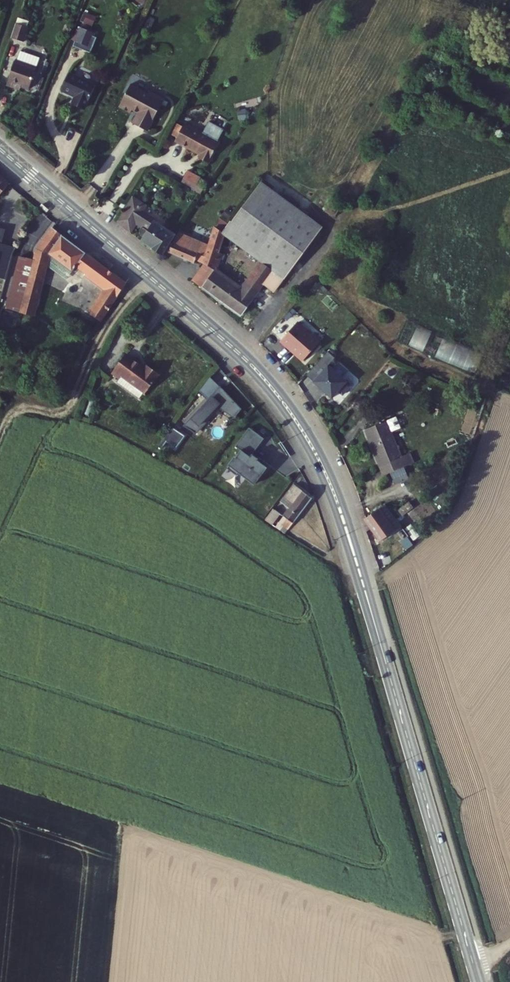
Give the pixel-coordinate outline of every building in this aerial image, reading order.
[(92,27),(96,17),(84,12),(80,21),(92,27)] [(12,36),(26,40),(31,26),(17,22),(12,36)] [(78,42),(92,48),(98,32),(83,27),(78,42)] [(24,86),(32,89),(39,68),(41,68),(46,53),(45,51),(41,49),(40,51),(25,46),(20,61),(18,60),(9,85),(17,88),(19,84),(24,86)] [(90,107),(99,83),(81,76),(73,73),(65,91),(79,97),(77,102),(90,107)] [(158,135),(172,103),(158,96),(157,98),(138,90),(127,113),(139,118),(141,115),(146,117),(141,127),(158,135)] [(209,173),(219,154),(217,153),(223,141),(209,133),(203,144),(196,140),(196,141),(184,135),(183,138),(174,133),(167,147),(175,151),(174,154),(209,173)] [(321,215),(265,180),(255,195),(237,220),(236,220),(233,225),(227,232),(229,232),(231,233),(229,236),(265,263),(251,282),(263,291),(268,284),(279,293),(312,248),(333,222),(321,215)] [(144,201),(136,196),(120,221),(135,232),(140,223),(144,226),(143,229),(144,231),(148,234),(159,219),(160,217),(142,204),(144,201)] [(329,202),(324,212),(335,217),(340,207),(329,202)] [(178,235),(180,233),(159,219),(148,234),(147,235),(168,250),(170,247),(178,235)] [(18,313),(33,316),(44,277),(53,282),(64,266),(67,267),(71,261),(81,246),(52,229),(37,249),(34,260),(32,265),(18,313)] [(199,279),(208,286),(219,270),(220,270),(217,267),(229,236),(231,233),(229,232),(227,232),(219,229),(212,246),(211,248),(208,258),(199,279)] [(181,234),(180,236),(211,248),(212,246),(181,234)] [(199,255),(208,258),(211,248),(180,236),(175,250),(197,258),(199,255)] [(0,245),(0,271),(6,273),(11,255),(15,249),(0,245)] [(71,261),(83,268),(92,253),(81,246),(71,261)] [(45,324),(54,326),(88,337),(127,283),(131,278),(92,253),(83,268),(108,284),(83,322),(56,313),(51,312),(45,324)] [(32,265),(34,260),(19,256),(18,259),(32,265)] [(32,265),(18,259),(0,317),(0,327),(13,331),(18,313),(32,265)] [(108,284),(83,268),(63,299),(61,299),(56,313),(83,322),(108,284)] [(245,316),(250,309),(257,300),(245,290),(224,274),(219,270),(208,286),(245,316)] [(263,291),(251,282),(245,290),(257,300),(263,291)] [(408,321),(399,341),(476,373),(484,353),(408,321)] [(309,363),(322,344),(298,327),(285,346),(294,352),(295,351),(299,354),(298,355),(309,363)] [(147,364),(127,351),(114,371),(121,375),(118,379),(142,396),(146,390),(148,391),(162,370),(150,361),(147,364)] [(353,383),(328,366),(334,357),(330,355),(312,381),(336,398),(341,389),(346,393),(353,383)] [(387,366),(382,377),(393,382),(398,371),(387,366)] [(216,391),(204,382),(195,395),(206,404),(216,391)] [(183,433),(194,441),(219,408),(217,407),(219,405),(236,418),(237,417),(236,417),(241,410),(216,391),(206,404),(183,433)] [(380,463),(385,471),(388,469),(401,462),(407,459),(404,452),(399,454),(386,429),(395,425),(389,414),(360,429),(378,464),(380,463)] [(227,465),(253,484),(266,467),(256,460),(257,458),(252,454),(264,438),(249,427),(235,446),(240,450),(235,456),(234,455),(227,465)] [(407,473),(401,462),(388,469),(394,481),(407,473)] [(311,497),(292,484),(275,507),(285,513),(276,525),(285,532),(311,497)] [(386,516),(391,512),(384,503),(364,518),(381,540),(396,528),(386,516)] [(275,515),(269,511),(260,522),(266,527),(275,515)] [(272,531),(281,537),(285,532),(276,525),(272,531)] [(404,541),(410,536),(403,527),(397,532),(404,541)]
